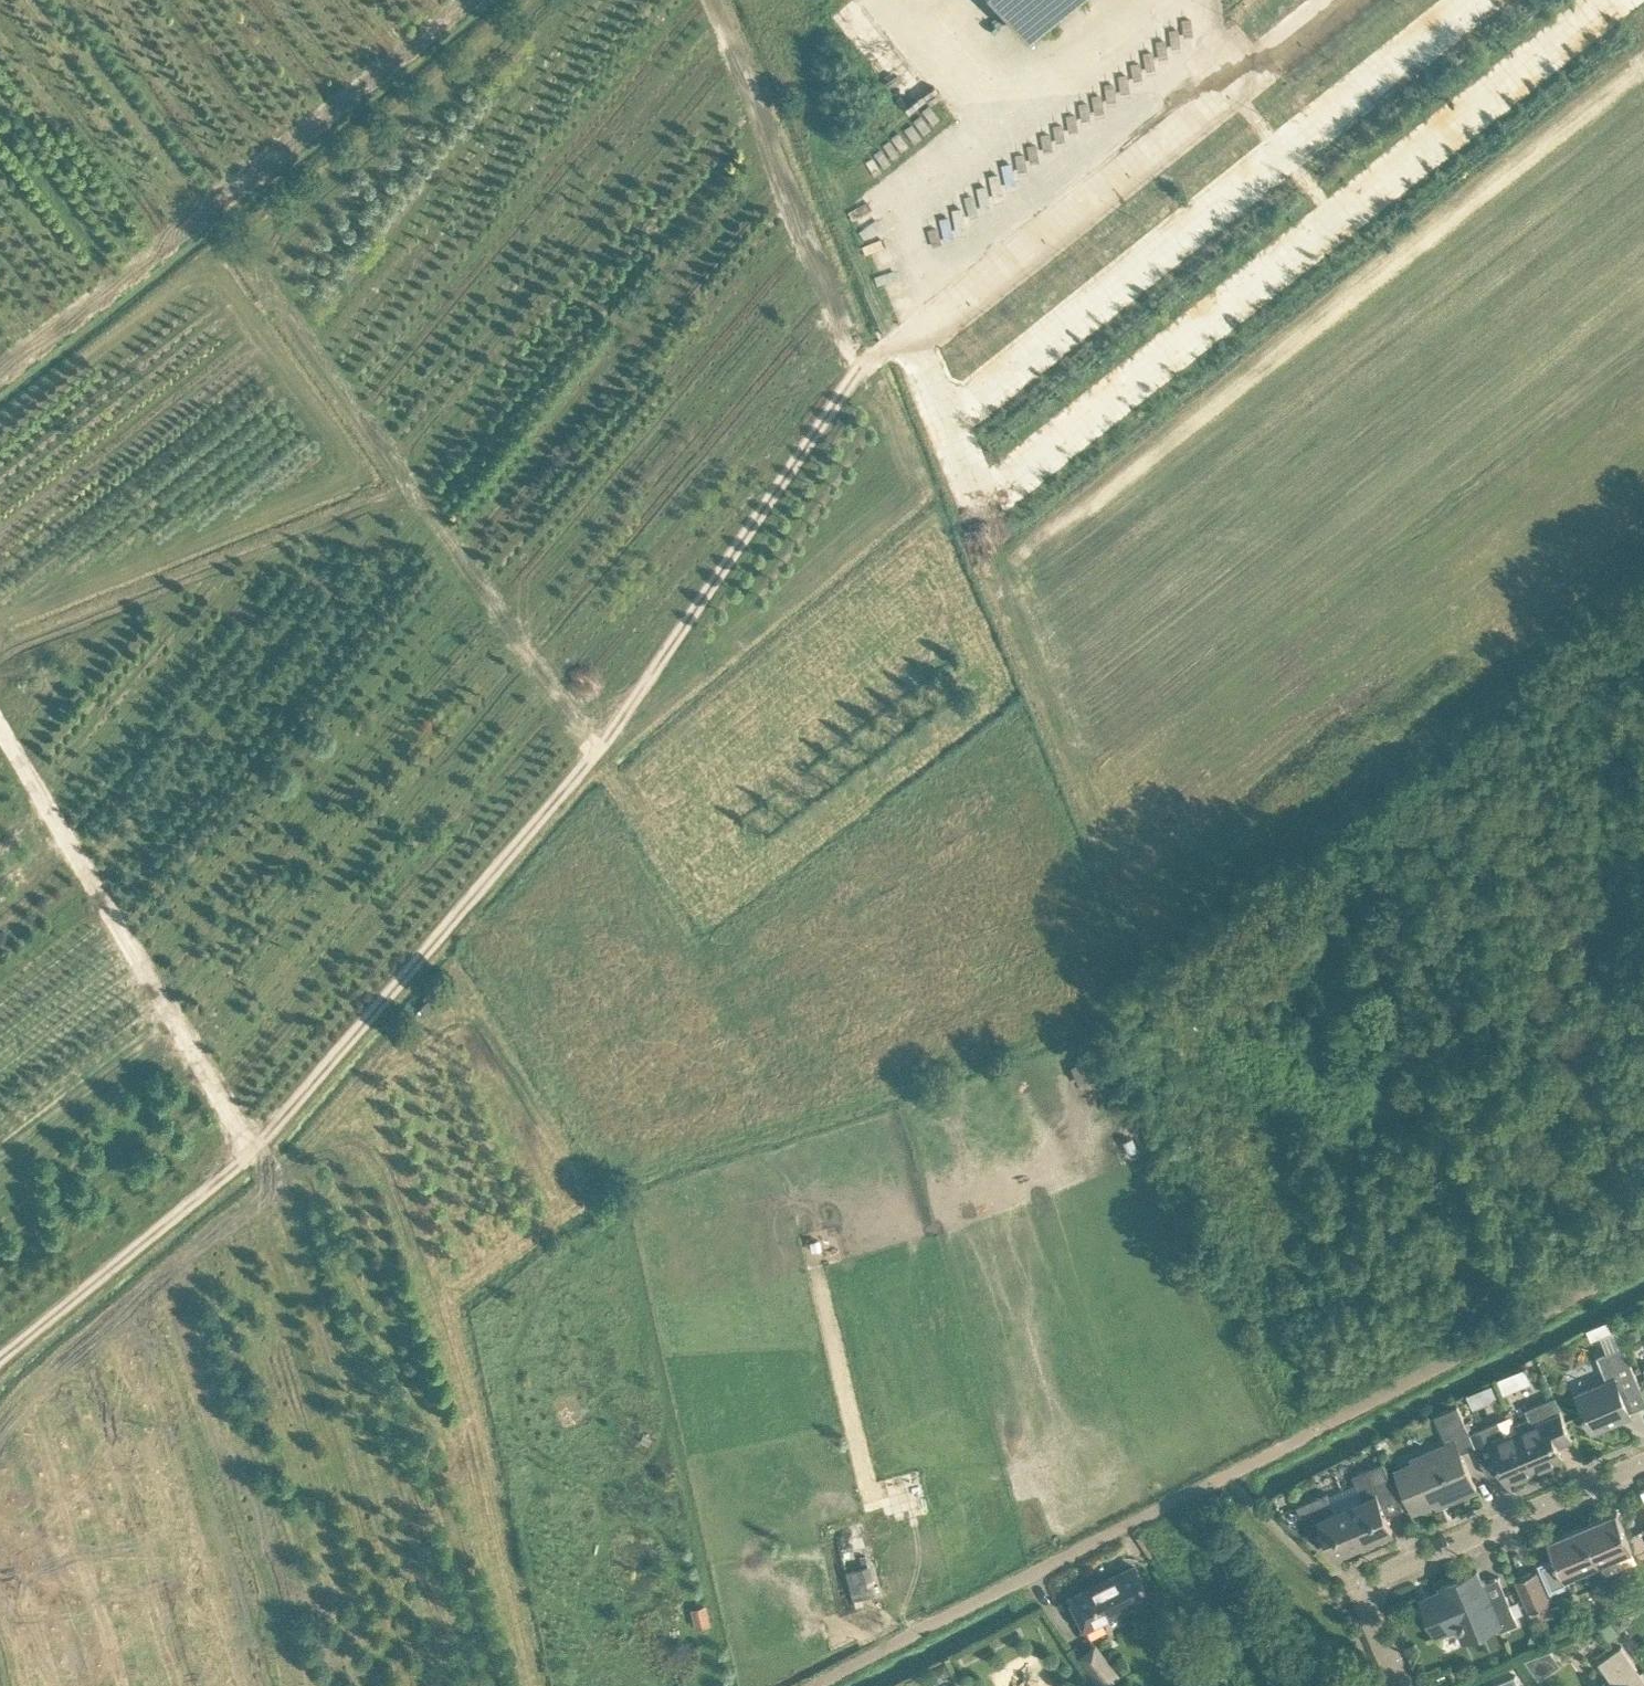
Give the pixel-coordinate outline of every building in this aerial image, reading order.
[(1027,34),(1070,0),(999,0),(1027,34)] [(906,72),(900,64),(914,54),(879,10),(848,35),(888,86),(906,72)] [(889,89),(906,106),(927,85),(910,69),(889,89)] [(1624,1344),(1599,1355),(1610,1379),(1578,1393),(1593,1429),(1632,1413),(1629,1407),(1643,1401),(1643,1392),(1624,1344)] [(1508,1390),(1534,1379),(1527,1364),(1501,1375),(1508,1390)] [(1474,1403),(1495,1397),(1492,1386),(1471,1391),(1474,1403)] [(1564,1456),(1558,1444),(1573,1437),(1555,1395),(1526,1408),(1530,1417),(1517,1423),(1520,1430),(1536,1468),(1564,1456)] [(1445,1436),(1468,1427),(1458,1404),(1436,1413),(1445,1436)] [(1508,1480),(1536,1468),(1520,1430),(1506,1435),(1499,1419),(1470,1431),(1482,1458),(1496,1452),(1508,1480)] [(1457,1497),(1477,1488),(1456,1438),(1427,1450),(1431,1461),(1400,1474),(1414,1509),(1454,1492),(1457,1497)] [(1364,1498),(1350,1504),(1365,1540),(1394,1528),(1379,1495),(1396,1488),(1384,1460),(1357,1472),(1364,1486),(1360,1488),(1364,1498)] [(1337,1552),(1365,1540),(1350,1504),(1335,1510),(1328,1491),(1297,1504),(1311,1531),(1325,1525),(1337,1552)] [(1633,1547),(1618,1510),(1583,1525),(1599,1561),(1633,1547)] [(1566,1580),(1564,1576),(1599,1561),(1583,1525),(1549,1539),(1557,1558),(1543,1564),(1552,1586),(1566,1580)] [(846,1570),(854,1598),(875,1592),(867,1564),(846,1570)] [(1149,1595),(1134,1564),(1069,1597),(1084,1628),(1149,1595)] [(1537,1568),(1517,1577),(1531,1609),(1551,1601),(1537,1568)] [(1462,1627),(1478,1620),(1483,1631),(1499,1624),(1501,1629),(1519,1621),(1507,1593),(1491,1599),(1478,1569),(1441,1585),(1442,1589),(1428,1595),(1431,1601),(1424,1603),(1437,1635),(1461,1625),(1462,1627)] [(692,1608),(696,1625),(707,1622),(703,1605),(692,1608)] [(1609,1639),(1621,1631),(1611,1617),(1599,1625),(1609,1639)] [(1117,1673),(1095,1643),(1079,1656),(1101,1685),(1117,1673)] [(1643,1682),(1643,1676),(1622,1644),(1599,1661),(1617,1685),(1638,1685),(1643,1682)] [(1538,1673),(1560,1662),(1552,1647),(1531,1658),(1538,1673)] [(1516,1674),(1486,1685),(1521,1685),(1516,1674)]
